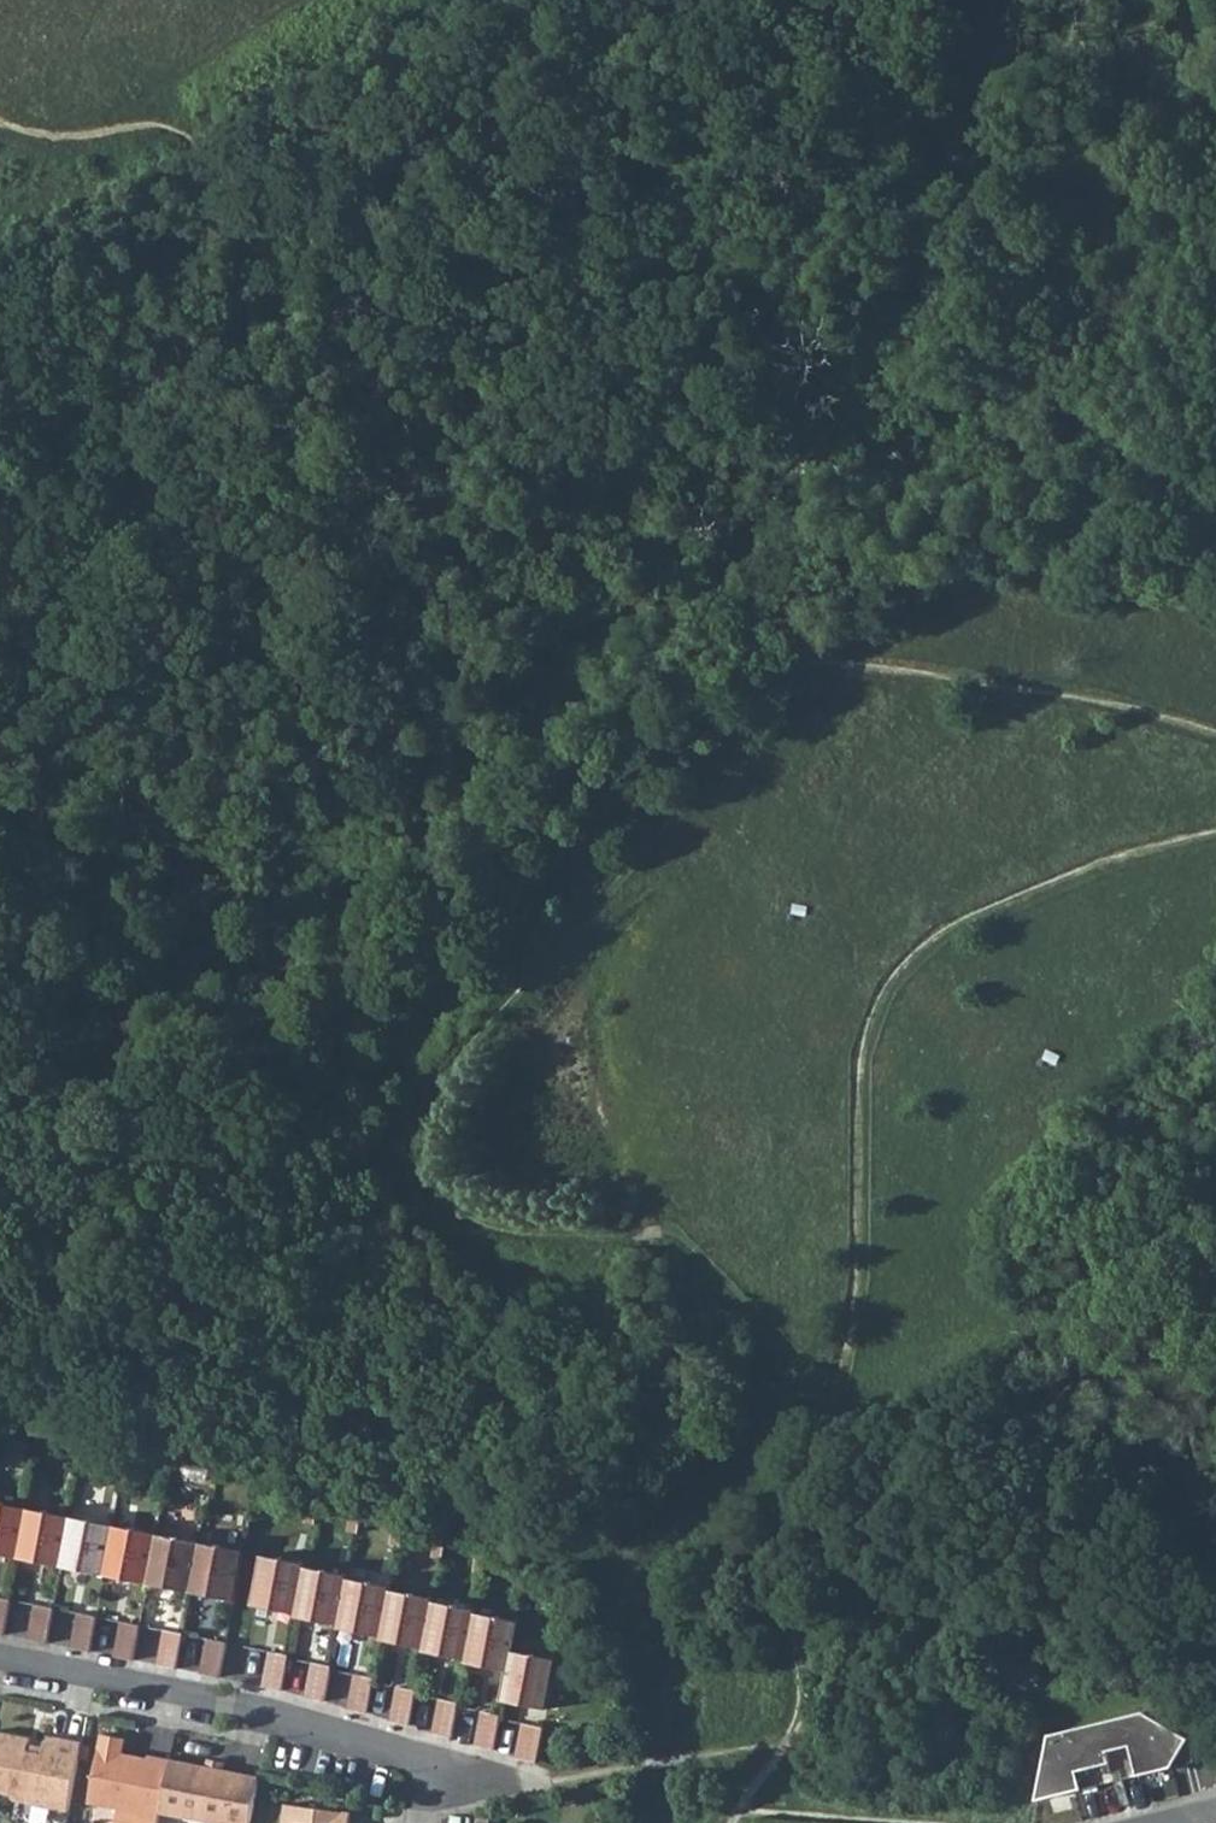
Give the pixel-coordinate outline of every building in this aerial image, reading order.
[(28,1510),(0,1504),(0,1555),(19,1558),(28,1510)] [(62,1568),(72,1518),(28,1510),(19,1558),(62,1568)] [(105,1576),(115,1527),(72,1518),(62,1568),(105,1576)] [(148,1585),(158,1536),(115,1527),(105,1576),(148,1585)] [(191,1593),(201,1544),(158,1536),(148,1585),(191,1593)] [(234,1602),(244,1553),(201,1544),(191,1593),(234,1602)] [(306,1565),(263,1556),(254,1606),(297,1615),(306,1568),(306,1565)] [(349,1576),(306,1568),(297,1615),(296,1617),(339,1626),(349,1579),(349,1576)] [(391,1590),(392,1588),(349,1579),(339,1626),(338,1629),(382,1638),(391,1590)] [(424,1649),(434,1602),(434,1599),(391,1590),(382,1638),(381,1641),(424,1649)] [(4,1635),(11,1601),(0,1599),(0,1635),(4,1635)] [(476,1613),(477,1611),(434,1602),(424,1649),(424,1652),(467,1661),(476,1613)] [(36,1606),(29,1641),(48,1645),(55,1609),(36,1606)] [(514,1652),(520,1623),(476,1613),(467,1661),(466,1664),(509,1672),(513,1652),(514,1652)] [(80,1614),(73,1649),(91,1652),(97,1618),(80,1614)] [(122,1623),(115,1658),(134,1662),(141,1626),(122,1623)] [(165,1631),(158,1666),(177,1669),(184,1635),(165,1631)] [(209,1640),(202,1675),(220,1679),(227,1644),(209,1640)] [(547,1710),(557,1660),(514,1652),(513,1652),(509,1672),(503,1701),(547,1710)] [(270,1653),(263,1688),(283,1692),(290,1657),(270,1653)] [(313,1664),(306,1699),(326,1703),(333,1668),(313,1664)] [(355,1676),(348,1711),(368,1715),(375,1680),(355,1676)] [(398,1688),(391,1723),(411,1727),(418,1693),(398,1688)] [(440,1701),(433,1736),(453,1740),(460,1704),(440,1701)] [(483,1712),(476,1748),(496,1752),(503,1717),(483,1712)] [(1051,1736),(1038,1801),(1173,1768),(1190,1740),(1144,1712),(1051,1736)] [(524,1725),(517,1759),(536,1764),(544,1729),(524,1725)] [(69,1812),(82,1744),(53,1738),(46,1743),(43,1755),(28,1751),(31,1739),(0,1733),(0,1793),(11,1795),(15,1802),(69,1812)] [(125,1740),(102,1736),(89,1805),(159,1819),(160,1814),(171,1762),(150,1758),(149,1760),(130,1756),(129,1762),(121,1761),(125,1740)] [(259,1779),(171,1762),(160,1814),(203,1822),(251,1822),(259,1779)] [(287,1806),(284,1822),(350,1822),(351,1814),(287,1806)]
